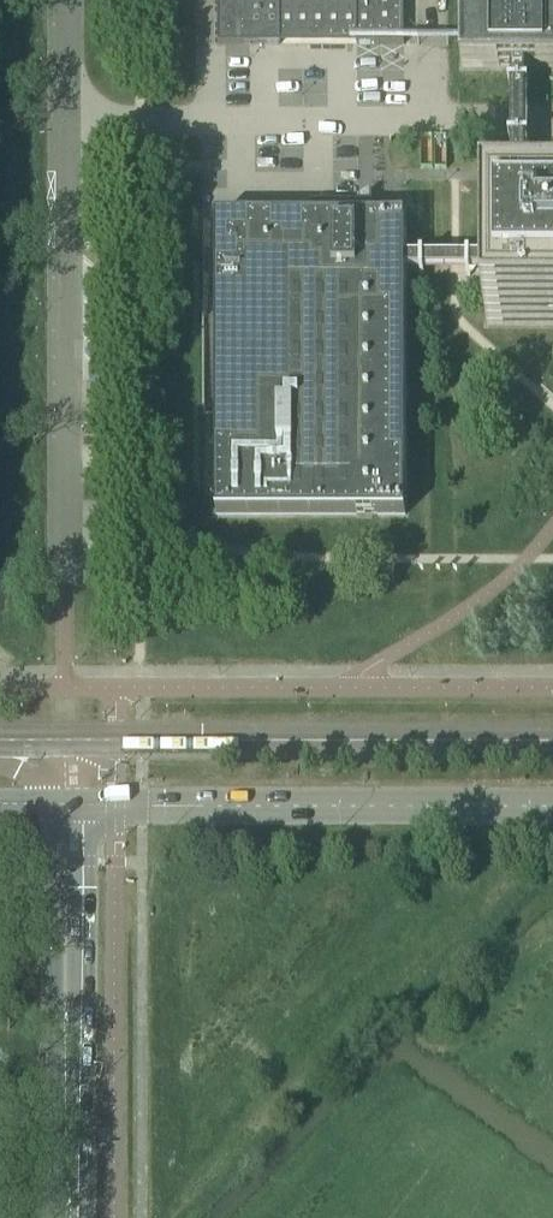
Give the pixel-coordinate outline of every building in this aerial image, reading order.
[(218,45),(280,45),(281,45),(281,35),(357,35),(357,44),(404,45),(404,0),(218,0),(218,45)] [(525,68),(552,68),(552,0),(462,0),(462,68),(510,68),(525,68)] [(510,208),(524,208),(525,68),(510,68),(510,208)] [(487,326),(552,326),(552,208),(524,208),(510,208),(487,208),(487,258),(487,271),(487,326)] [(217,516),(405,516),(406,277),(406,271),(406,258),(406,219),(386,219),(386,213),(373,213),(373,219),(357,219),(357,213),(334,213),(334,219),(217,219),(217,415),(217,516)] [(487,271),(487,258),(406,258),(406,271),(487,271)]
